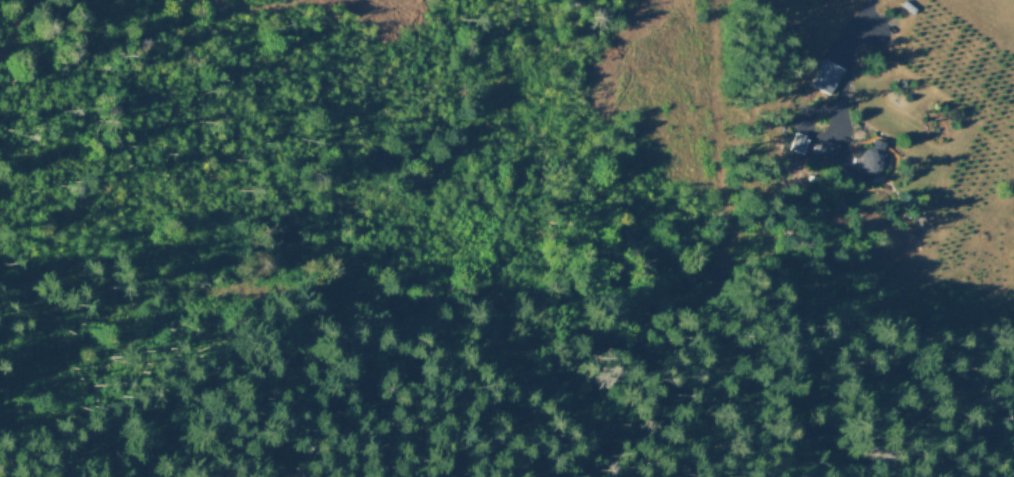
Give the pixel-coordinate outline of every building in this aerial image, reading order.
[(809,82),(830,92),(843,66),(822,56),(809,82)] [(787,147),(803,152),(809,135),(793,130),(787,147)] [(855,166),(876,179),(889,157),(868,144),(855,166)]
